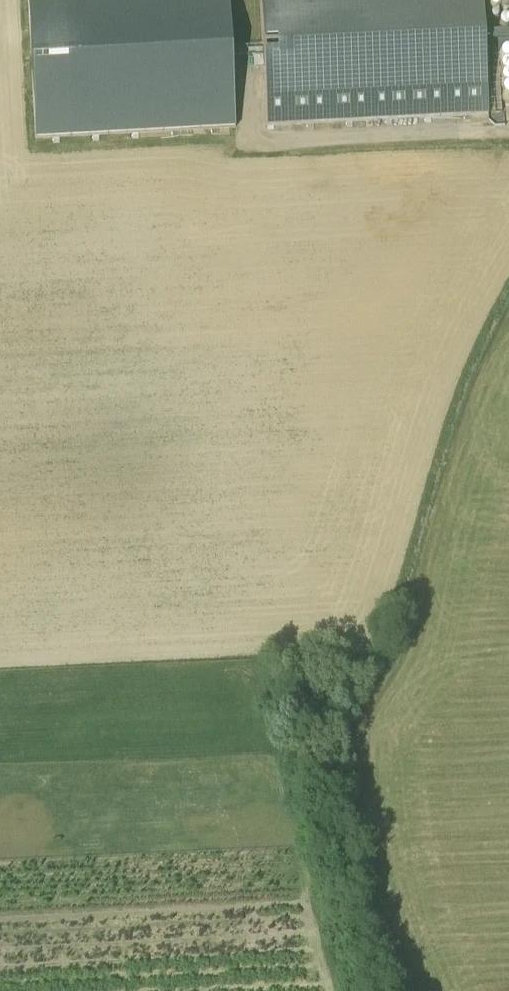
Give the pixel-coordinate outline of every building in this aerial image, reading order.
[(36,138),(235,128),(228,0),(28,0),(36,138)] [(488,115),(482,0),(260,0),(267,127),(488,115)]
